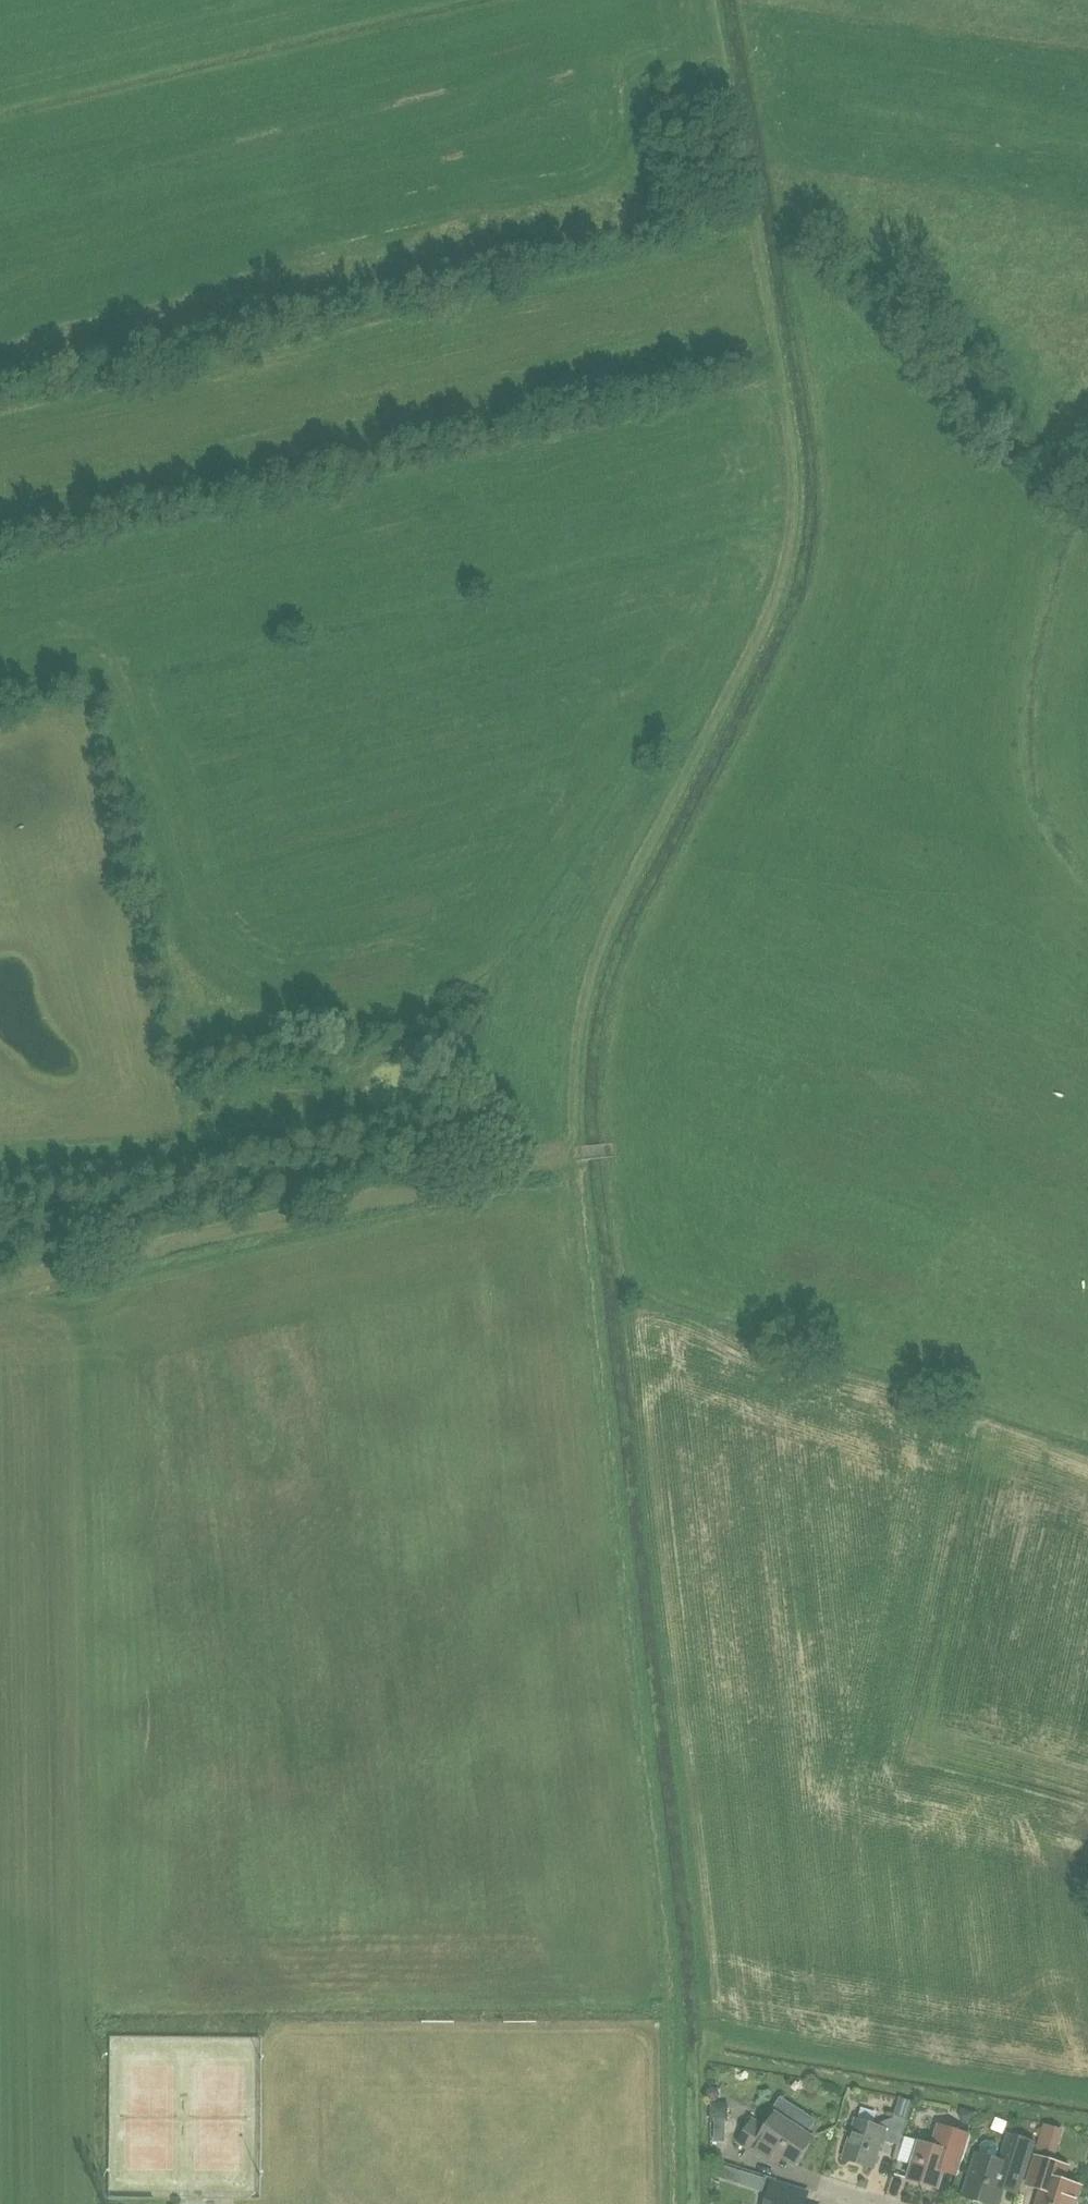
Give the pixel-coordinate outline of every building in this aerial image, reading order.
[(812,2139),(807,2135),(817,2120),(781,2096),(770,2113),(775,2116),(767,2129),(753,2119),(738,2142),(762,2157),(769,2146),(795,2164),(796,2163),(795,2162),(810,2139),(811,2140),(812,2139)] [(894,2115),(890,2129),(856,2119),(844,2159),(872,2168),(881,2140),(899,2145),(907,2119),(894,2115)] [(1060,2128),(1045,2124),(1037,2149),(1052,2153),(1060,2128)] [(958,2176),(970,2135),(939,2125),(933,2146),(920,2142),(908,2179),(938,2188),(943,2171),(958,2176)] [(1016,2194),(1033,2142),(1008,2134),(1000,2161),(995,2159),(998,2149),(996,2144),(987,2141),(982,2144),(979,2155),(977,2154),(964,2196),(989,2203),(997,2203),(1002,2190),(1016,2194)] [(1028,2184),(1043,2189),(1038,2203),(1075,2203),(1080,2187),(1063,2181),(1067,2167),(1036,2157),(1028,2184)] [(744,2170),(740,2183),(760,2189),(764,2177),(744,2170)] [(798,2190),(771,2181),(764,2203),(794,2203),(798,2190)]
